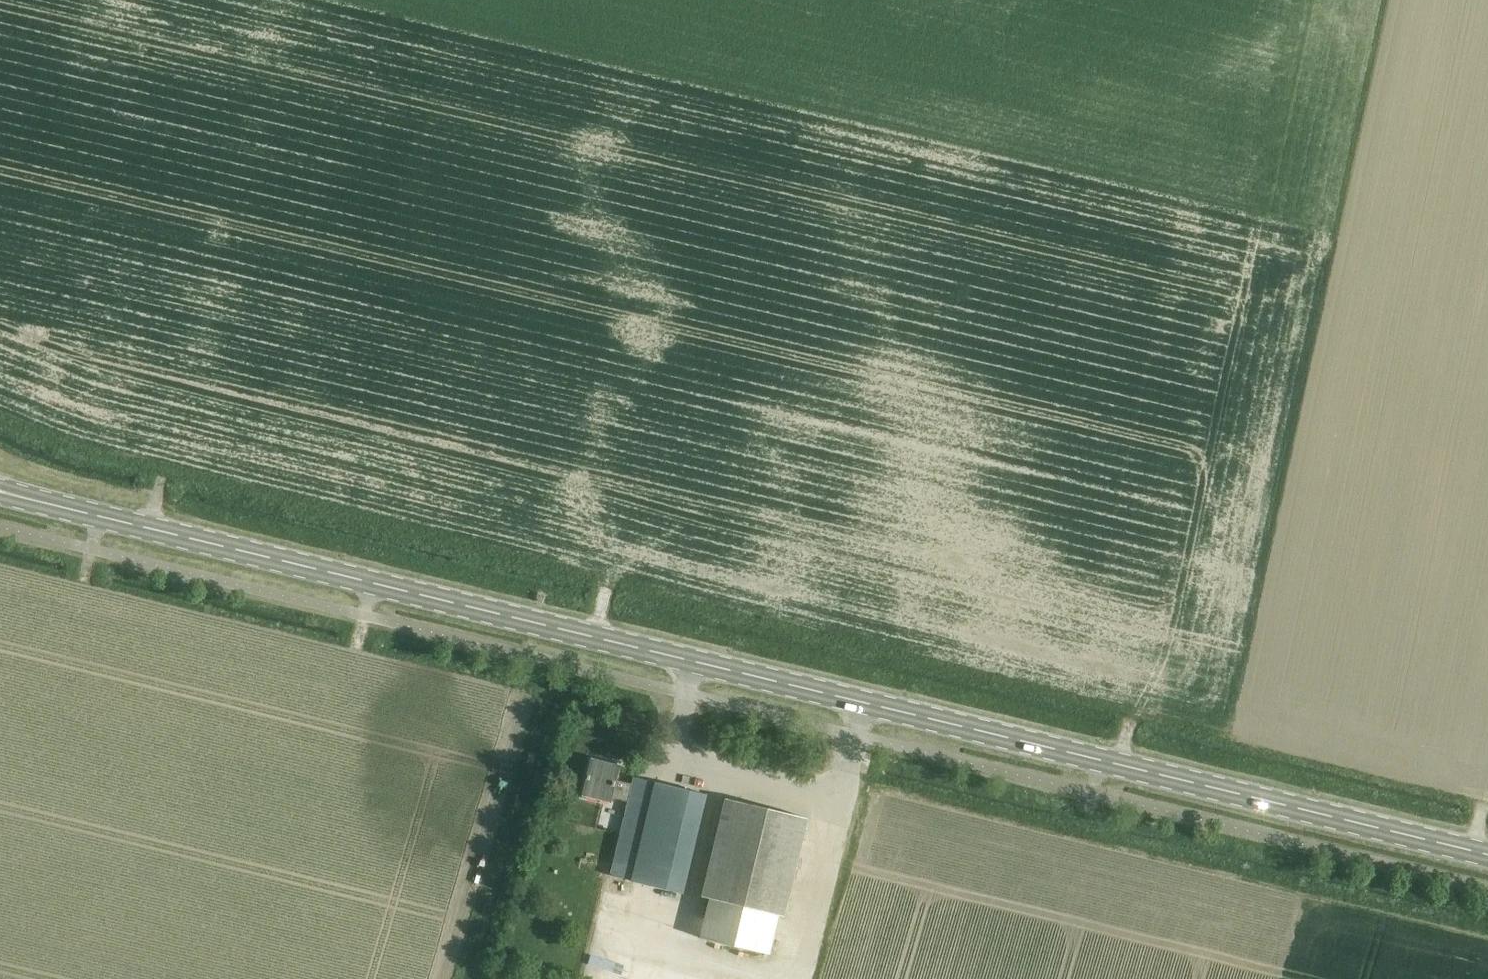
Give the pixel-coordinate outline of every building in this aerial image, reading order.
[(675,788),(637,779),(635,785),(617,780),(621,767),(594,760),(586,795),(613,801),(613,799),(631,802),(612,877),(651,886),(651,887),(683,894),(707,795),(675,787),(675,788)] [(706,900),(711,901),(702,938),(772,955),(781,916),(786,917),(810,818),(730,799),(706,900)]
